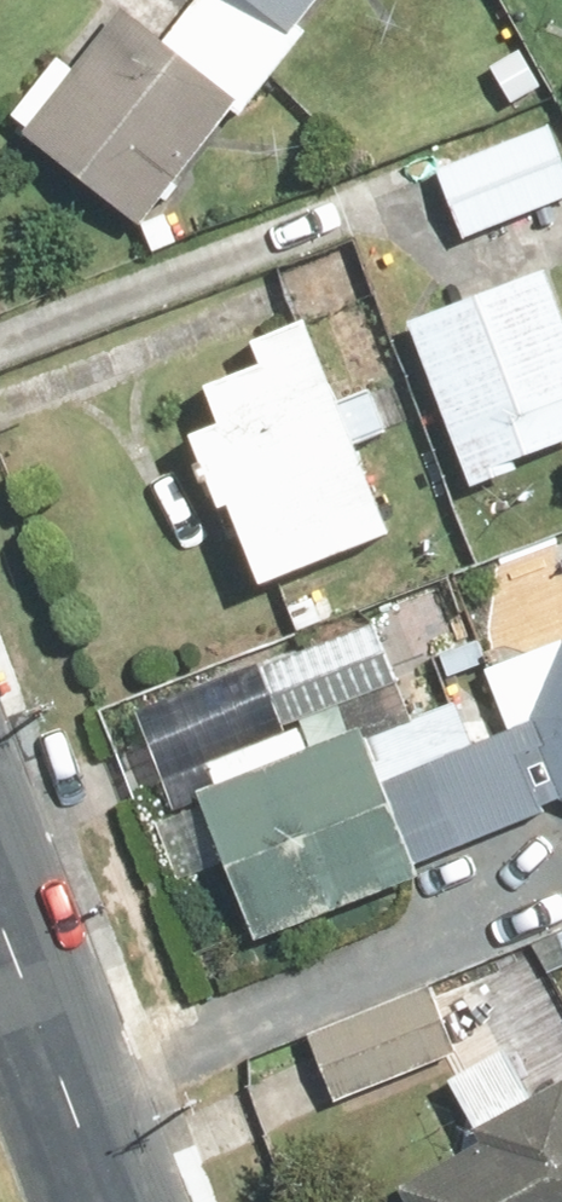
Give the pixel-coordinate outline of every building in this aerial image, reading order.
[(14,139),(145,235),(231,118),(239,124),(329,0),(193,0),(157,49),(115,18),(74,74),(53,59),(9,120),(21,129),(14,139)] [(432,173),(457,238),(561,198),(561,162),(549,128),(432,173)] [(561,443),(561,323),(543,272),(403,324),(466,491),(514,473),(509,463),(561,443)] [(213,425),(181,438),(211,515),(222,510),(254,588),(392,533),(358,448),(388,436),(369,389),(337,401),(304,320),(245,344),(255,369),(199,392),(213,425)] [(373,623),(255,666),(278,728),(396,684),(373,623)] [(195,798),(249,942),(418,878),(413,867),(561,807),(561,640),(481,671),(505,732),(473,744),(456,702),(357,740),(352,728),(301,748),(294,730),(205,764),(215,790),(195,798)] [(306,1040),(330,1102),(455,1052),(431,990),(306,1040)] [(395,1193),(400,1201),(561,1201),(561,1084),(524,1104),(496,1053),(441,1083),(477,1149),(395,1193)]
